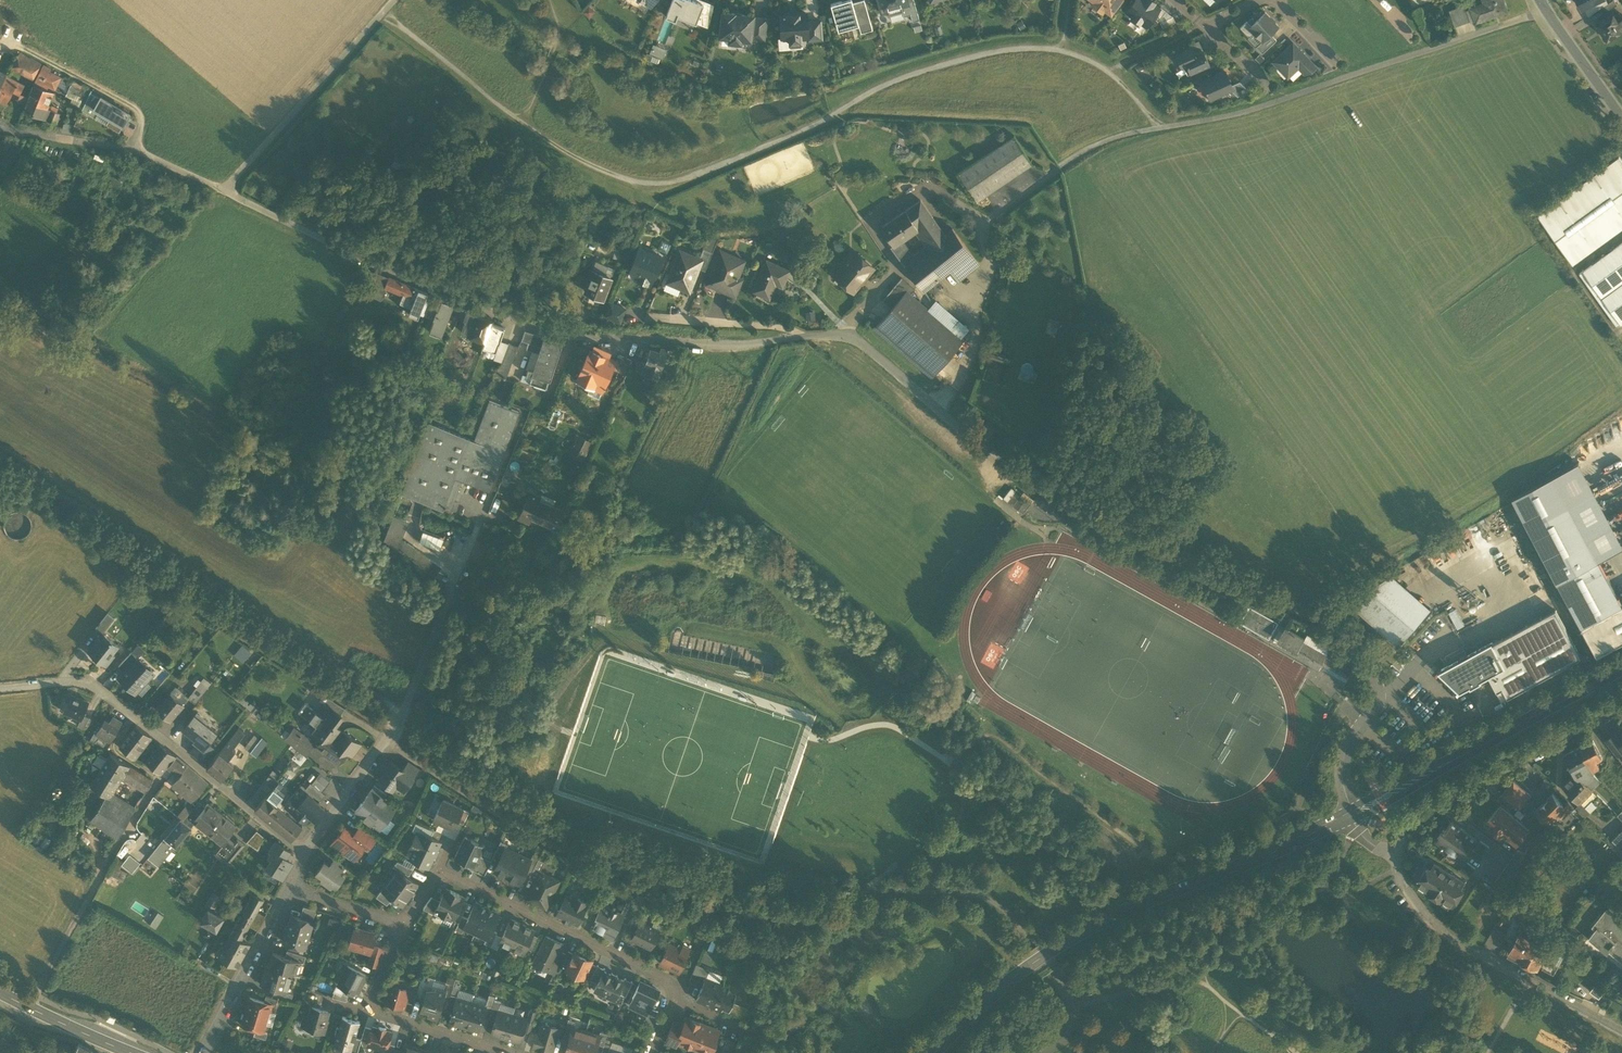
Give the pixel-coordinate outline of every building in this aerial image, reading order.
[(700,12),(704,3),(696,0),(672,0),(666,16),(675,20),(677,15),(696,23),(696,22),(697,21),(706,24),(708,15),(700,12)] [(708,27),(711,16),(714,4),(705,0),(696,0),(704,3),(700,12),(708,15),(706,24),(697,21),(696,22),(706,26),(708,27)] [(838,29),(858,23),(859,23),(852,2),(852,0),(841,0),(830,3),(838,29)] [(859,23),(870,20),(864,0),(858,0),(852,2),(859,23)] [(889,14),(890,14),(903,11),(903,10),(902,6),(908,4),(908,1),(907,0),(878,0),(881,12),(888,10),(889,14)] [(908,1),(908,4),(911,13),(910,13),(912,20),(919,18),(914,0),(912,0),(908,1)] [(1104,5),(1097,0),(1095,0),(1093,3),(1101,9),(1104,5)] [(1104,5),(1110,10),(1117,0),(1097,0),(1104,5)] [(1152,3),(1149,0),(1133,0),(1128,7),(1134,12),(1132,15),(1131,17),(1138,22),(1139,20),(1146,25),(1153,16),(1159,7),(1152,3)] [(1476,21),(1507,10),(1503,0),(1489,0),(1489,1),(1485,3),(1471,8),(1476,20),(1476,21)] [(1606,12),(1617,4),(1614,0),(1612,0),(1603,6),(1606,12)] [(903,10),(903,11),(904,15),(910,13),(911,13),(908,4),(902,6),(903,10)] [(1449,10),(1455,26),(1470,20),(1466,9),(1464,5),(1449,10)] [(1165,10),(1160,6),(1159,7),(1153,16),(1158,20),(1158,19),(1160,20),(1162,26),(1175,21),(1172,15),(1165,10)] [(1471,8),(1466,9),(1470,20),(1472,19),(1473,21),(1476,20),(1471,8)] [(730,36),(729,40),(729,44),(739,46),(740,41),(740,38),(750,39),(750,38),(753,16),(753,15),(742,14),(742,15),(734,14),(734,13),(723,11),(720,35),(730,36)] [(903,11),(890,14),(892,19),(904,16),(904,15),(903,11)] [(789,37),(790,46),(801,45),(800,36),(808,36),(807,21),(806,12),(797,13),(796,14),(790,14),(790,13),(789,13),(780,14),(782,37),(782,38),(789,37)] [(1254,31),(1262,40),(1270,32),(1277,25),(1265,12),(1251,25),(1249,26),(1254,31)] [(1608,40),(1621,30),(1621,17),(1619,12),(1615,14),(1613,12),(1597,24),(1608,40)] [(750,38),(764,39),(767,18),(753,16),(750,38)] [(808,36),(808,39),(821,38),(820,20),(807,21),(808,36)] [(872,28),(870,20),(859,23),(858,23),(861,32),(872,28)] [(1248,36),(1254,31),(1249,26),(1251,25),(1246,20),(1240,26),(1248,36)] [(1247,37),(1256,45),(1262,40),(1254,31),(1248,36),(1247,37)] [(1256,45),(1262,52),(1276,38),(1270,32),(1262,40),(1256,45)] [(782,38),(782,37),(779,37),(780,47),(790,47),(790,46),(789,37),(782,38)] [(1190,47),(1193,53),(1203,49),(1198,39),(1188,43),(1190,47)] [(648,51),(662,56),(665,46),(651,42),(648,51)] [(1273,61),(1287,76),(1298,66),(1307,57),(1293,42),(1273,61)] [(1186,63),(1190,72),(1209,63),(1203,49),(1193,53),(1190,47),(1175,53),(1180,66),(1186,63)] [(14,63),(35,75),(42,62),(21,51),(14,63)] [(652,53),(649,57),(658,62),(660,57),(652,53)] [(1298,66),(1304,73),(1311,70),(1315,66),(1307,57),(1298,66)] [(34,84),(47,89),(49,84),(55,87),(61,75),(50,70),(51,67),(43,63),(36,77),(34,84)] [(1206,90),(1209,97),(1230,88),(1232,87),(1231,84),(1225,70),(1202,80),(1205,88),(1205,90),(1206,90)] [(13,89),(18,80),(6,73),(3,79),(2,79),(0,82),(0,99),(6,102),(13,89)] [(78,91),(80,81),(70,79),(68,89),(78,91)] [(24,84),(18,80),(13,89),(19,93),(20,93),(20,92),(24,84)] [(1240,94),(1246,92),(1244,88),(1245,86),(1239,80),(1231,84),(1232,87),(1230,88),(1237,95),(1239,93),(1240,94)] [(34,84),(31,92),(41,96),(38,103),(47,106),(53,91),(47,89),(34,84)] [(82,108),(95,115),(99,109),(95,107),(101,96),(100,96),(90,90),(82,108)] [(13,104),(24,108),(29,96),(20,92),(20,93),(19,93),(13,104)] [(43,116),(47,106),(38,103),(41,96),(31,92),(25,108),(43,116)] [(111,116),(123,123),(130,112),(101,95),(100,96),(101,96),(95,107),(99,109),(111,116)] [(46,118),(56,122),(60,112),(51,108),(46,118)] [(108,121),(111,116),(99,109),(95,115),(107,122),(108,121)] [(111,116),(108,121),(120,129),(123,123),(111,116)] [(69,129),(70,121),(63,120),(62,128),(69,129)] [(958,173),(977,200),(1031,164),(1013,137),(958,173)] [(1572,264),(1621,228),(1621,161),(1619,156),(1538,215),(1557,242),(1572,264)] [(104,193),(109,195),(112,189),(117,191),(122,181),(112,176),(104,193)] [(917,229),(930,247),(945,235),(920,201),(905,211),(917,229)] [(893,244),(894,245),(902,239),(914,231),(917,229),(905,211),(882,227),(888,236),(893,244)] [(890,246),(905,266),(930,247),(917,229),(914,231),(924,245),(913,253),(902,239),(894,245),(893,244),(891,246),(890,246)] [(923,290),(950,269),(971,253),(952,229),(945,235),(930,247),(905,266),(923,290)] [(1583,271),(1583,270),(1580,273),(1617,325),(1621,323),(1621,322),(1621,321),(1621,243),(1583,271)] [(635,277),(649,284),(653,274),(654,272),(656,272),(662,256),(639,246),(630,267),(638,270),(635,277)] [(699,266),(705,269),(712,251),(703,247),(699,257),(702,258),(699,266)] [(679,249),(674,262),(675,263),(679,253),(687,256),(689,252),(679,249)] [(716,285),(735,293),(739,282),(735,281),(738,276),(744,260),(720,250),(710,274),(719,277),(716,285)] [(834,274),(853,290),(860,282),(859,281),(865,274),(866,275),(873,267),(854,251),(834,274)] [(680,286),(689,290),(699,266),(702,258),(699,257),(689,252),(687,256),(679,253),(675,263),(674,262),(670,272),(671,273),(673,278),(673,279),(681,283),(680,286)] [(979,264),(971,253),(950,269),(958,280),(978,265),(979,264)] [(752,288),(763,293),(769,279),(775,282),(781,284),(788,268),(765,258),(752,288)] [(627,274),(635,277),(638,270),(630,267),(627,274)] [(380,298),(383,290),(384,287),(388,278),(389,276),(373,270),(373,272),(371,285),(367,293),(380,298)] [(585,290),(602,297),(610,277),(593,270),(585,290)] [(666,280),(680,286),(681,283),(673,279),(673,278),(671,273),(670,272),(666,280)] [(707,282),(716,285),(719,277),(710,274),(707,282)] [(384,287),(403,294),(414,299),(411,306),(409,313),(418,317),(419,313),(426,296),(428,292),(419,289),(389,276),(388,278),(384,287)] [(882,299),(891,307),(905,289),(910,293),(914,288),(901,277),(882,299)] [(769,279),(763,293),(769,295),(775,282),(769,279)] [(927,308),(910,293),(905,289),(891,307),(876,325),(933,374),(963,340),(960,337),(927,308)] [(399,302),(411,306),(414,299),(403,294),(399,302)] [(419,313),(425,315),(432,299),(426,296),(419,313)] [(936,298),(927,308),(960,337),(969,327),(936,298)] [(425,315),(434,319),(440,302),(432,299),(425,315)] [(441,300),(440,302),(434,319),(429,331),(437,334),(437,333),(440,335),(452,304),(449,303),(450,303),(444,300),(444,301),(441,300)] [(605,313),(619,319),(625,306),(610,300),(605,313)] [(461,331),(485,340),(491,323),(492,318),(467,310),(464,320),(465,320),(461,331)] [(504,328),(491,323),(485,340),(483,346),(496,351),(499,343),(500,340),(504,328)] [(528,342),(535,344),(538,334),(525,330),(522,340),(528,342)] [(545,388),(546,388),(547,387),(548,387),(548,386),(547,386),(562,342),(538,334),(535,344),(528,342),(527,348),(540,352),(530,383),(533,384),(535,385),(544,388),(545,388)] [(493,358),(501,361),(508,342),(500,340),(499,343),(496,351),(493,358)] [(499,368),(508,371),(518,346),(509,342),(499,368)] [(644,373),(652,375),(654,366),(661,368),(665,352),(666,348),(659,346),(658,350),(648,347),(645,359),(644,362),(647,363),(644,373)] [(590,356),(587,354),(576,379),(602,391),(612,368),(616,359),(615,359),(606,355),(608,352),(602,349),(600,352),(593,349),(590,356)] [(612,368),(626,374),(632,360),(618,353),(615,359),(616,359),(612,368)] [(634,370),(644,373),(647,363),(644,362),(645,359),(638,357),(634,370)] [(654,366),(652,375),(658,377),(661,368),(654,366)] [(495,373),(506,377),(508,371),(499,368),(497,367),(495,373)] [(490,391),(499,394),(505,379),(496,375),(490,391)] [(402,493),(443,509),(450,490),(457,492),(462,479),(488,490),(514,422),(515,422),(518,413),(518,411),(485,398),(472,432),(432,416),(402,493)] [(573,457),(581,461),(587,448),(578,444),(573,457)] [(1549,566),(1590,545),(1598,560),(1621,547),(1621,543),(1579,462),(1512,497),(1549,566)] [(1003,497),(1007,500),(1015,491),(1015,490),(1011,487),(1003,497)] [(448,512),(457,492),(450,490),(443,509),(448,512)] [(1025,499),(1030,503),(1033,499),(1023,490),(1020,495),(1025,499)] [(1020,495),(1015,491),(1007,500),(1017,508),(1025,499),(1020,495)] [(531,517),(557,529),(565,512),(539,500),(540,496),(530,492),(518,518),(528,523),(531,517)] [(1044,494),(1040,506),(1052,510),(1057,499),(1044,494)] [(497,509),(509,514),(513,504),(502,498),(497,509)] [(1025,499),(1017,509),(1022,513),(1030,503),(1025,499)] [(1060,500),(1055,511),(1067,517),(1072,506),(1060,500)] [(23,514),(16,512),(10,514),(5,520),(3,527),(6,534),(11,538),(18,540),(25,538),(30,532),(31,525),(29,518),(23,514)] [(385,541),(396,549),(398,544),(406,521),(394,516),(385,541)] [(421,531),(417,541),(439,549),(443,538),(421,531)] [(439,571),(398,544),(396,549),(436,576),(439,571)] [(1598,560),(1590,545),(1549,566),(1582,627),(1621,606),(1621,605),(1598,560)] [(1348,600),(1399,645),(1431,608),(1392,574),(1348,600)] [(1468,600),(1471,605),(1479,601),(1476,596),(1468,600)] [(1242,619),(1249,607),(1245,605),(1238,617),(1242,619)] [(1597,657),(1621,643),(1621,606),(1582,627),(1596,654),(1596,655),(1597,657)] [(1249,607),(1242,619),(1271,636),(1278,623),(1249,607)] [(1455,628),(1463,624),(1455,608),(1447,611),(1455,628)] [(1555,611),(1493,644),(1492,644),(1504,667),(1489,676),(1497,691),(1503,688),(1508,698),(1581,659),(1555,611)] [(96,628),(102,634),(103,633),(114,619),(107,614),(100,623),(96,628)] [(1271,636),(1242,619),(1240,623),(1269,640),(1271,636)] [(1273,642),(1295,654),(1297,651),(1278,640),(1285,628),(1282,626),(1273,642)] [(1297,651),(1322,664),(1327,654),(1303,641),(1305,639),(1285,628),(1278,640),(1297,651)] [(88,652),(104,664),(119,645),(103,633),(102,634),(105,636),(100,643),(97,640),(88,652)] [(1459,659),(1441,669),(1463,690),(1470,686),(1471,688),(1481,682),(1481,680),(1489,676),(1504,667),(1492,644),(1493,644),(1492,642),(1467,655),(1467,654),(1458,658),(1459,659)] [(234,652),(243,659),(250,650),(241,643),(234,652)] [(119,665),(124,671),(137,656),(132,651),(119,665)] [(1319,668),(1320,668),(1322,664),(1297,651),(1295,654),(1319,668)] [(1322,664),(1338,674),(1345,661),(1328,651),(1327,654),(1322,664)] [(124,671),(118,677),(135,692),(154,671),(137,656),(124,671)] [(1338,674),(1347,679),(1354,666),(1345,661),(1338,674)] [(1320,668),(1336,677),(1338,674),(1322,664),(1320,668)] [(1460,692),(1463,690),(1441,669),(1438,671),(1460,692)] [(1347,679),(1338,674),(1336,677),(1345,682),(1347,679)] [(186,696),(195,703),(204,692),(195,685),(186,696)] [(1503,688),(1497,691),(1502,701),(1508,698),(1503,688)] [(157,709),(171,720),(184,704),(170,693),(157,709)] [(75,713),(83,717),(84,714),(86,710),(85,710),(88,703),(77,699),(78,698),(71,695),(64,710),(74,714),(75,713)] [(328,704),(340,714),(345,708),(328,697),(323,705),(325,707),(328,704)] [(298,711),(316,725),(323,716),(320,714),(319,713),(305,702),(298,711)] [(325,707),(322,711),(325,713),(323,716),(335,725),(342,715),(340,714),(328,704),(325,707)] [(196,712),(194,714),(206,723),(207,721),(196,712)] [(93,717),(84,714),(83,717),(79,725),(88,729),(93,717)] [(184,728),(196,737),(199,740),(197,742),(203,747),(207,742),(216,732),(206,723),(194,714),(184,728)] [(100,734),(111,741),(123,722),(113,716),(109,723),(105,720),(100,728),(103,730),(100,734)] [(337,738),(342,732),(334,726),(335,725),(323,716),(316,725),(312,730),(323,738),(328,731),(337,738)] [(120,746),(133,757),(150,735),(137,725),(120,746)] [(239,727),(219,754),(228,761),(236,751),(233,749),(245,732),(239,727)] [(342,732),(337,738),(350,748),(348,750),(351,753),(352,753),(359,743),(360,742),(359,742),(343,730),(343,729),(342,730),(343,730),(342,730),(343,731),(342,732)] [(338,763),(348,750),(350,748),(337,738),(328,731),(323,738),(317,746),(325,753),(329,756),(327,758),(328,759),(328,758),(336,764),(336,765),(338,763)] [(306,756),(310,751),(297,740),(298,740),(290,733),(285,739),(293,746),(306,756)] [(302,734),(298,740),(297,740),(310,751),(315,744),(302,734)] [(1617,757),(1621,753),(1621,748),(1620,745),(1621,744),(1621,743),(1615,734),(1605,741),(1617,757)] [(244,747),(250,751),(258,742),(252,737),(244,747)] [(258,742),(250,751),(256,755),(267,741),(262,737),(258,742)] [(1579,748),(1589,766),(1596,762),(1602,759),(1593,741),(1579,748)] [(203,747),(197,742),(189,751),(203,762),(214,748),(207,742),(203,747)] [(146,762),(161,773),(175,755),(160,743),(146,762)] [(1589,766),(1579,748),(1566,755),(1575,773),(1589,766)] [(106,795),(109,797),(110,795),(113,791),(124,774),(129,765),(111,753),(91,786),(106,795)] [(233,766),(228,761),(219,754),(219,753),(206,768),(221,780),(233,766)] [(167,766),(179,775),(187,764),(176,756),(167,766)] [(402,770),(412,778),(419,768),(408,761),(402,770)] [(378,780),(392,790),(399,781),(407,787),(413,778),(412,778),(402,770),(391,762),(378,780)] [(1599,768),(1596,762),(1589,766),(1592,772),(1599,768)] [(172,785),(192,800),(207,782),(198,775),(199,774),(187,764),(179,775),(172,785)] [(130,778),(136,769),(129,765),(124,774),(130,778)] [(1589,766),(1575,773),(1562,785),(1578,801),(1579,800),(1591,788),(1583,782),(1582,783),(1582,782),(1594,774),(1592,772),(1589,766)] [(130,778),(147,789),(153,780),(136,769),(130,778)] [(312,783),(322,792),(330,782),(320,773),(312,783)] [(259,787),(268,795),(276,785),(276,786),(279,782),(276,779),(268,776),(259,787)] [(1531,794),(1514,779),(1503,792),(1515,803),(1519,807),(1531,794)] [(305,789),(321,801),(326,795),(322,792),(312,783),(311,782),(305,789)] [(266,797),(276,804),(279,801),(283,796),(277,791),(279,789),(279,788),(276,786),(276,785),(268,795),(266,797)] [(371,790),(383,799),(387,794),(375,785),(371,790)] [(83,798),(98,807),(106,795),(91,786),(83,798)] [(1581,801),(1585,806),(1597,795),(1591,788),(1579,800),(1581,801)] [(355,811),(380,829),(395,808),(383,799),(371,790),(355,811)] [(110,795),(134,810),(136,806),(113,791),(110,795)] [(1497,798),(1510,809),(1515,803),(1502,792),(1497,798)] [(1545,818),(1553,826),(1559,820),(1558,818),(1572,804),(1568,800),(1564,804),(1553,792),(1536,809),(1539,812),(1538,813),(1544,819),(1545,818)] [(109,797),(106,795),(98,807),(90,819),(118,836),(127,821),(134,810),(110,795),(109,797)] [(304,824),(310,818),(320,806),(308,795),(299,806),(290,798),(284,805),(283,806),(283,807),(304,824)] [(255,809),(271,823),(282,809),(276,804),(266,797),(266,796),(255,809)] [(434,819),(454,829),(458,820),(462,810),(442,800),(434,819)] [(1575,807),(1584,817),(1590,811),(1585,806),(1581,801),(1575,807)] [(188,813),(195,819),(204,807),(198,802),(188,813)] [(193,822),(208,834),(222,816),(207,804),(204,807),(195,819),(193,822)] [(1574,806),(1572,804),(1558,818),(1559,820),(1574,806)] [(1501,836),(1504,832),(1517,843),(1529,829),(1500,805),(1489,819),(1493,823),(1490,827),(1501,836)] [(324,809),(320,806),(310,818),(314,821),(324,809)] [(302,826),(282,809),(271,823),(291,840),(302,826)] [(463,809),(462,810),(458,820),(463,823),(469,812),(463,809)] [(183,820),(190,826),(193,822),(195,819),(188,813),(183,820)] [(236,827),(222,816),(208,834),(221,844),(221,845),(227,838),(236,827)] [(166,837),(176,845),(191,826),(190,826),(183,820),(181,818),(166,837)] [(1437,839),(1463,858),(1467,851),(1470,853),(1474,846),(1472,845),(1477,838),(1451,819),(1446,826),(1444,824),(1439,831),(1441,832),(1437,839)] [(424,834),(430,837),(434,830),(416,822),(412,830),(417,832),(424,835),(424,834)] [(364,846),(368,848),(376,837),(360,826),(354,834),(366,843),(364,846)] [(332,843),(352,858),(358,850),(360,851),(364,846),(366,843),(354,834),(345,827),(340,834),(339,833),(332,843)] [(1621,850),(1621,849),(1621,828),(1610,838),(1621,850)] [(257,831),(246,842),(257,850),(265,837),(257,831)] [(415,860),(428,867),(440,842),(430,837),(424,834),(424,835),(417,832),(409,848),(414,850),(419,852),(415,860)] [(454,857),(462,861),(474,867),(480,855),(485,845),(465,835),(454,857)] [(148,858),(159,866),(169,853),(176,845),(166,837),(159,845),(148,858)] [(218,857),(227,865),(229,863),(244,845),(237,839),(234,843),(227,838),(221,845),(221,844),(219,847),(224,851),(218,857)] [(493,856),(499,859),(505,847),(507,844),(501,840),(493,856)] [(1475,849),(1483,855),(1490,846),(1481,840),(1475,849)] [(268,857),(271,860),(272,860),(283,847),(275,841),(269,851),(271,853),(268,857)] [(290,851),(283,847),(272,860),(271,860),(266,868),(282,879),(293,863),(290,861),(293,856),(289,853),(290,851)] [(499,859),(493,871),(506,877),(518,853),(505,847),(499,859)] [(410,858),(415,860),(419,852),(414,850),(410,858)] [(518,853),(506,877),(519,883),(525,871),(530,859),(518,853)] [(132,874),(141,863),(130,855),(122,865),(132,874)] [(473,869),(484,875),(491,860),(480,855),(474,867),(473,869)] [(531,874),(538,858),(532,855),(530,859),(525,871),(531,874)] [(1491,887),(1502,894),(1524,864),(1513,856),(1491,887)] [(329,866),(339,873),(345,866),(335,858),(329,866)] [(544,861),(538,858),(531,874),(530,876),(535,879),(539,871),(540,871),(544,861)] [(398,868),(408,876),(413,868),(397,861),(393,866),(398,869),(398,868)] [(473,869),(474,867),(462,861),(461,863),(473,869)] [(1443,895),(1453,902),(1458,894),(1459,895),(1463,888),(1459,886),(1463,879),(1435,861),(1431,867),(1427,865),(1423,871),(1424,872),(1418,880),(1429,886),(1428,888),(1441,897),(1443,895)] [(316,873),(323,878),(333,885),(336,888),(344,877),(339,873),(329,866),(324,862),(316,873)] [(1461,871),(1470,877),(1476,869),(1467,862),(1461,871)] [(398,869),(390,879),(410,894),(418,883),(408,876),(398,868),(398,869)] [(526,898),(546,908),(559,880),(540,871),(539,871),(535,879),(526,898)] [(331,888),(333,885),(323,878),(321,880),(331,888)] [(410,894),(390,879),(383,889),(382,890),(392,897),(403,904),(410,894)] [(252,893),(262,899),(266,893),(249,884),(245,890),(251,893),(252,893)] [(230,895),(236,899),(241,890),(235,886),(230,895)] [(376,896),(387,904),(392,897),(382,890),(383,889),(382,888),(376,896)] [(439,901),(435,910),(453,918),(461,900),(463,897),(459,895),(459,894),(450,890),(445,888),(439,901)] [(213,892),(206,904),(208,905),(215,908),(221,897),(216,894),(213,892)] [(251,893),(241,912),(262,923),(265,916),(256,911),(263,899),(262,899),(252,893),(251,893)] [(557,914),(577,923),(581,914),(587,902),(578,898),(577,901),(573,899),(566,896),(557,914)] [(423,908),(434,913),(435,910),(439,901),(431,897),(423,908)] [(459,921),(462,915),(467,903),(461,900),(453,918),(459,921)] [(621,920),(628,923),(636,905),(626,901),(621,913),(624,914),(621,920)] [(475,933),(487,908),(475,902),(467,918),(463,927),(464,927),(475,933)] [(593,905),(587,902),(581,914),(587,917),(593,905)] [(605,929),(615,934),(621,920),(624,914),(621,913),(601,903),(595,915),(598,917),(593,927),(604,932),(605,929)] [(300,918),(312,922),(316,910),(303,906),(300,918)] [(1612,943),(1621,951),(1621,918),(1607,906),(1596,921),(1598,923),(1590,932),(1609,948),(1611,945),(1612,943)] [(499,913),(487,908),(475,933),(486,938),(487,938),(491,929),(499,913)] [(201,922),(216,931),(224,917),(208,909),(201,922)] [(434,913),(443,917),(451,921),(453,918),(435,910),(434,913)] [(156,911),(148,923),(155,928),(163,915),(156,911)] [(262,923),(241,912),(232,928),(244,934),(249,925),(258,930),(262,923)] [(467,918),(462,915),(459,921),(455,929),(461,932),(464,927),(463,927),(467,918)] [(1499,922),(1503,924),(1507,918),(1503,915),(1499,922)] [(284,943),(304,949),(312,922),(300,918),(292,916),(284,943)] [(500,943),(511,948),(522,924),(510,919),(502,936),(499,942),(500,943)] [(631,938),(651,947),(659,930),(658,930),(659,929),(652,925),(651,926),(640,921),(631,938)] [(534,930),(522,924),(511,948),(523,953),(526,947),(532,934),(534,930)] [(1488,938),(1500,945),(1507,933),(1495,926),(1488,938)] [(230,934),(241,940),(244,934),(232,928),(229,934),(230,934)] [(1542,967),(1554,974),(1567,951),(1555,944),(1554,946),(1546,942),(1545,944),(1533,938),(1534,935),(1522,928),(1508,952),(1526,962),(1527,964),(1531,966),(1533,966),(1534,966),(1537,960),(1540,962),(1540,963),(1543,965),(1542,967)] [(209,938),(212,932),(205,929),(202,934),(209,938)] [(351,947),(370,953),(375,935),(356,929),(351,947)] [(490,946),(491,945),(496,934),(497,932),(491,929),(487,938),(486,938),(484,942),(490,946)] [(605,929),(604,932),(602,935),(612,939),(615,934),(605,929)] [(225,960),(237,967),(249,945),(241,940),(230,934),(218,956),(225,960)] [(502,936),(496,934),(491,945),(497,948),(500,943),(499,942),(502,936)] [(526,947),(531,950),(538,936),(532,934),(526,947)] [(550,971),(551,971),(554,963),(563,944),(546,936),(533,963),(550,971)] [(659,962),(679,971),(688,952),(687,952),(690,948),(682,944),(680,949),(669,943),(659,962)] [(1611,945),(1621,954),(1621,951),(1612,943),(1611,945)] [(368,964),(377,967),(383,948),(374,945),(368,964)] [(300,961),(304,962),(306,956),(287,950),(285,956),(300,961)] [(562,963),(568,965),(573,953),(568,951),(562,963)] [(566,969),(583,978),(585,974),(591,963),(592,960),(574,952),(573,953),(568,965),(566,969)] [(273,953),(269,965),(293,972),(296,973),(300,961),(285,956),(273,953)] [(218,971),(231,978),(237,967),(225,960),(218,971)] [(546,980),(552,983),(560,966),(554,963),(551,971),(550,971),(546,980)] [(585,974),(591,977),(596,966),(591,963),(585,974)] [(690,980),(702,985),(705,977),(706,977),(709,969),(696,964),(690,980)] [(293,972),(269,965),(267,965),(261,984),(274,988),(287,992),(293,972)] [(338,984),(357,994),(367,975),(348,965),(338,984)] [(597,965),(596,966),(591,977),(590,979),(597,983),(603,970),(604,971),(605,968),(597,965)] [(594,990),(614,1000),(618,992),(624,980),(623,980),(604,971),(603,970),(597,983),(594,990)] [(407,987),(409,979),(393,975),(391,983),(407,987)] [(711,1005),(720,983),(706,977),(705,977),(702,985),(696,999),(711,1005)] [(618,992),(625,996),(632,981),(625,978),(623,980),(624,980),(618,992)] [(1590,991),(1599,998),(1608,986),(1599,979),(1590,991)] [(648,1013),(651,1008),(659,990),(640,981),(629,1004),(648,1013)] [(405,1001),(413,1004),(419,985),(411,983),(409,989),(405,1001)] [(729,986),(720,983),(711,1005),(721,1009),(722,1006),(729,1009),(732,1001),(735,993),(728,990),(729,986)] [(385,1002),(403,1008),(405,1001),(409,989),(390,984),(385,1002)] [(272,995),(291,1000),(293,993),(287,992),(274,988),(272,995)] [(428,1015),(436,1018),(438,1013),(443,995),(444,991),(436,988),(436,990),(424,990),(424,999),(421,1009),(429,1011),(428,1015)] [(333,997),(346,1001),(348,995),(335,991),(333,997)] [(451,993),(450,997),(445,1012),(451,1014),(456,998),(458,998),(459,996),(451,993)] [(272,1004),(275,1005),(277,999),(265,995),(264,1002),(272,1004)] [(445,1012),(450,997),(443,995),(438,1013),(444,1015),(445,1012)] [(249,997),(245,1011),(268,1018),(272,1004),(264,1002),(249,997)] [(464,1026),(471,1002),(458,998),(456,998),(451,1014),(449,1022),(464,1026)] [(488,1018),(495,1020),(498,1009),(501,1001),(494,999),(492,1006),(488,1018)] [(728,1012),(739,1016),(743,1005),(732,1001),(729,1009),(728,1012)] [(484,1006),(471,1002),(464,1026),(478,1030),(480,1023),(485,1006),(484,1006)] [(480,1023),(486,1025),(488,1018),(492,1006),(484,1003),(484,1006),(485,1006),(480,1023)] [(739,1016),(744,1018),(748,1007),(743,1005),(739,1016)] [(312,1007),(309,1016),(306,1026),(307,1026),(322,1031),(322,1030),(325,1020),(328,1011),(312,1007)] [(644,1021),(652,1025),(658,1011),(651,1008),(648,1013),(644,1021)] [(491,1034),(505,1038),(513,1014),(498,1009),(495,1020),(491,1034)] [(524,1028),(530,1031),(536,1012),(529,1010),(527,1018),(524,1028)] [(268,1018),(245,1011),(241,1025),(255,1029),(263,1032),(268,1018)] [(513,1014),(505,1038),(520,1042),(524,1028),(527,1018),(513,1014)] [(350,1051),(351,1051),(355,1037),(360,1021),(343,1016),(339,1027),(337,1026),(335,1034),(337,1035),(334,1046),(350,1051)] [(698,1046),(706,1024),(686,1016),(683,1025),(677,1041),(688,1045),(689,1042),(698,1046)] [(563,1033),(570,1034),(572,1026),(573,1027),(575,1020),(568,1018),(563,1033)] [(322,1030),(328,1032),(331,1022),(325,1020),(322,1030)] [(665,1041),(675,1045),(677,1041),(683,1025),(673,1021),(665,1041)] [(532,1046),(551,1052),(559,1027),(543,1022),(540,1033),(537,1032),(532,1046)] [(706,1024),(698,1046),(697,1049),(708,1052),(710,1052),(714,1043),(713,1043),(719,1029),(706,1024)] [(320,1038),(322,1031),(307,1026),(305,1033),(320,1038)] [(361,1039),(368,1041),(371,1028),(365,1026),(361,1039)] [(386,1051),(388,1044),(392,1032),(386,1030),(386,1029),(379,1027),(378,1028),(372,1026),(371,1028),(368,1041),(366,1045),(386,1051)] [(586,1030),(573,1027),(572,1026),(570,1034),(564,1052),(579,1052),(586,1030)] [(253,1036),(265,1039),(267,1033),(263,1032),(255,1029),(253,1036)] [(586,1030),(579,1052),(594,1052),(597,1043),(599,1034),(586,1030)] [(603,1045),(604,1042),(607,1032),(600,1030),(599,1034),(597,1043),(603,1045)] [(14,1046),(0,1037),(0,1052),(10,1052),(14,1046)] [(361,1039),(355,1037),(351,1051),(350,1051),(350,1052),(357,1052),(361,1039)] [(735,1041),(727,1037),(721,1052),(730,1052),(735,1041)] [(604,1042),(603,1045),(601,1052),(607,1052),(609,1048),(611,1044),(604,1042)] [(78,1044),(73,1052),(96,1052),(78,1044)] [(394,1049),(395,1045),(388,1044),(386,1051),(385,1052),(392,1052),(394,1049)] [(417,1048),(404,1044),(402,1052),(401,1052),(415,1052),(417,1048)]
